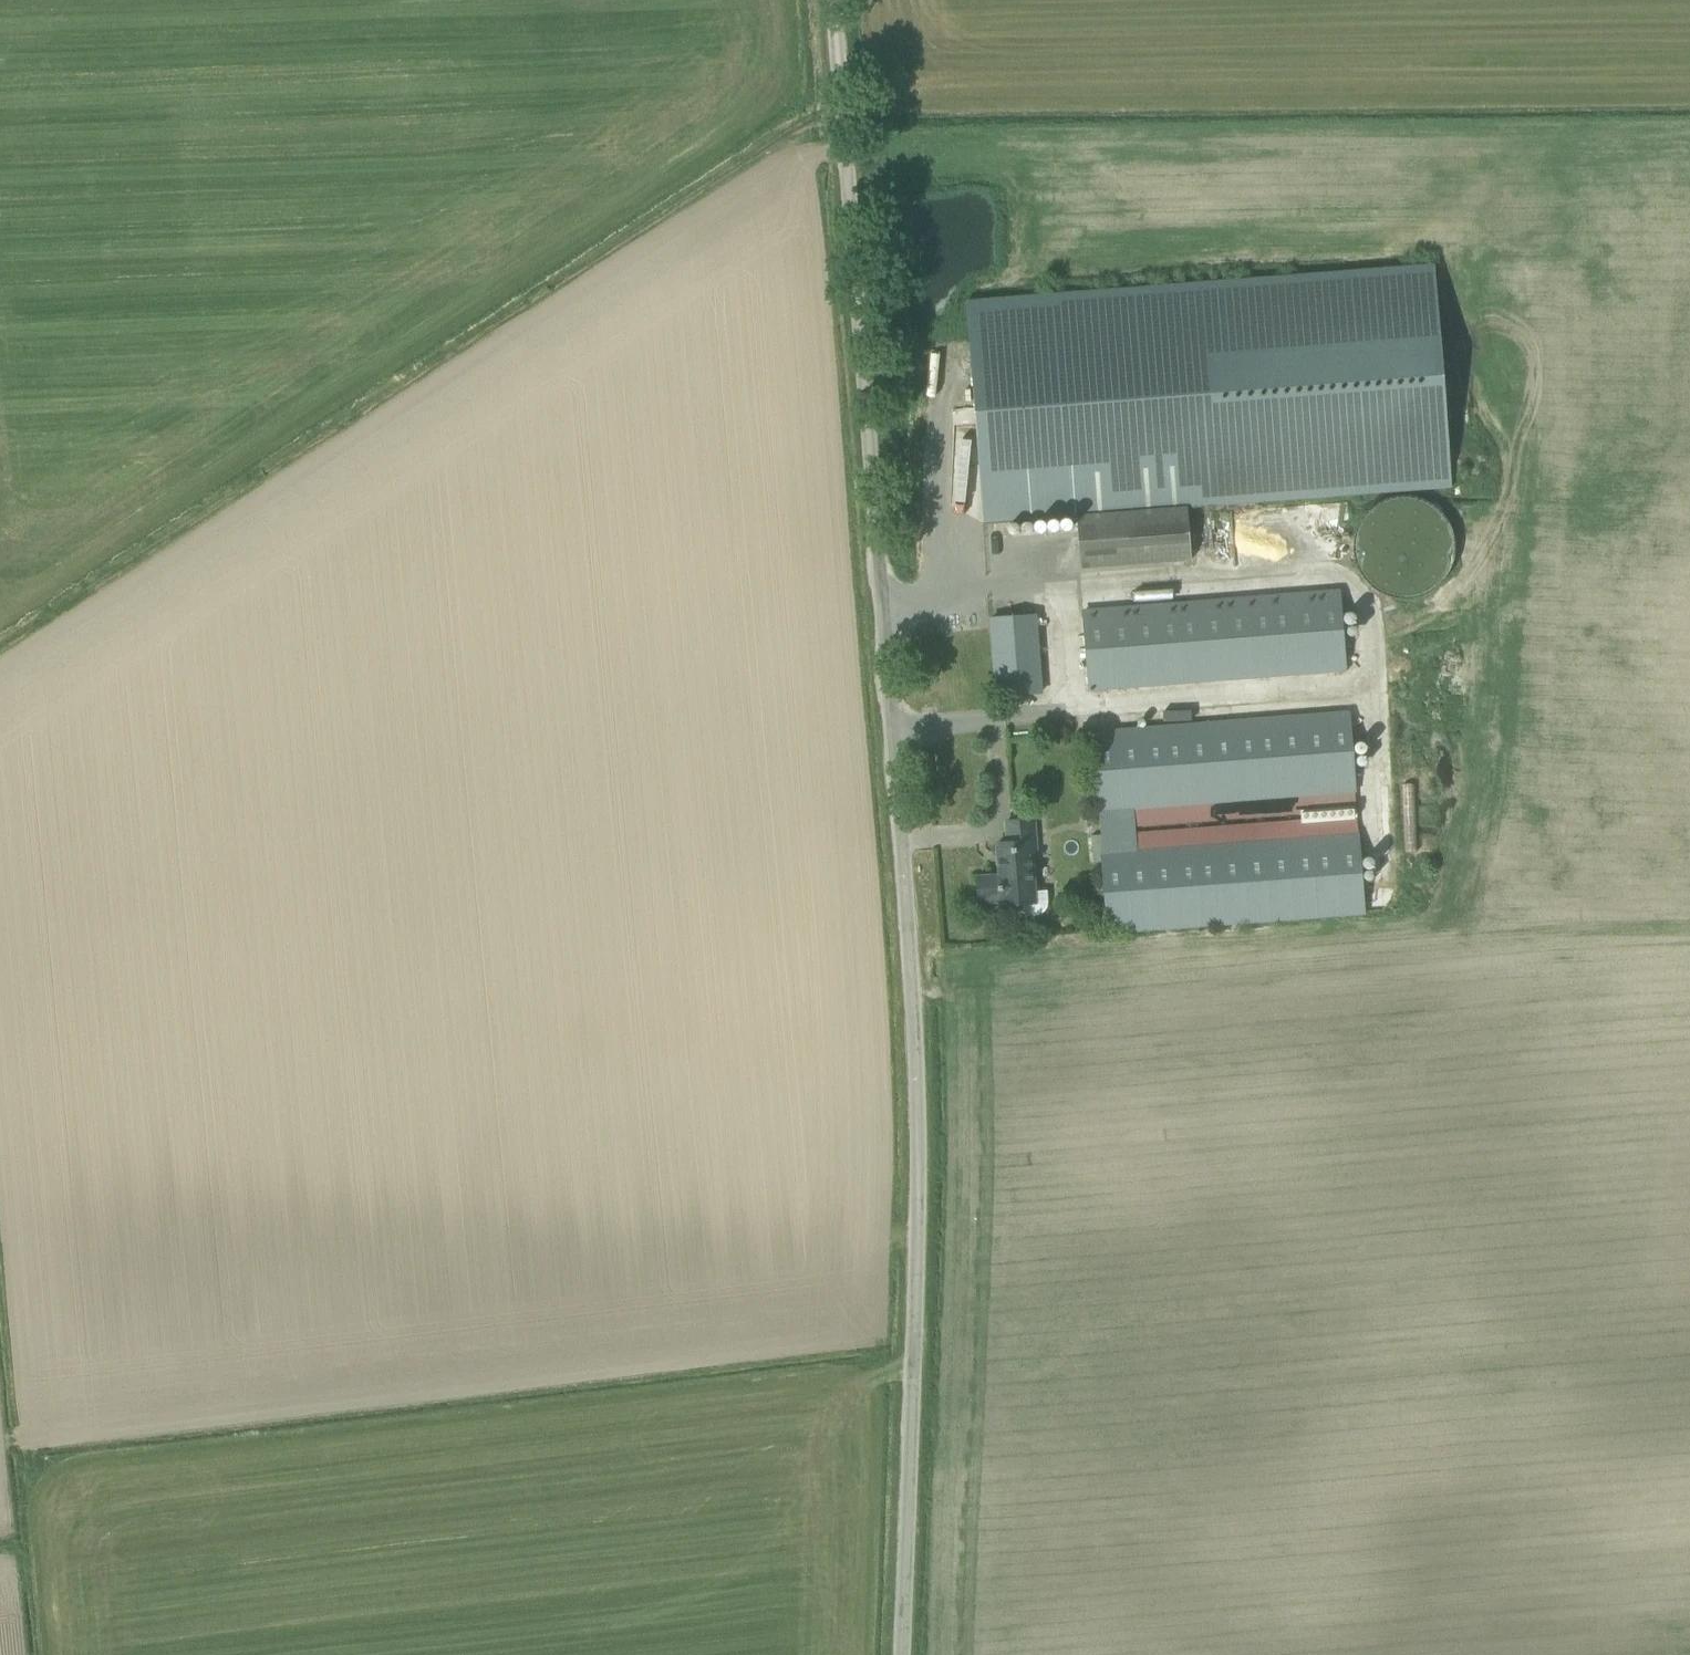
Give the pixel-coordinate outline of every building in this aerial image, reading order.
[(996,298),(968,300),(970,339),(984,520),(1024,517),(1076,513),(1186,505),(1230,502),(1447,486),(1444,447),(1431,266),(996,298)] [(1186,505),(1076,513),(1080,567),(1190,559),(1186,505)] [(1089,688),(1111,687),(1345,669),(1339,592),(1083,611),(1089,688)] [(1035,615),(991,618),(997,696),(1041,692),(1035,615)] [(1349,713),(1092,733),(1099,810),(1101,836),(1102,854),(1103,862),(1103,866),(1108,932),(1364,912),(1364,911),(1358,835),(1357,815),(1135,832),(1135,827),(1300,814),(1300,809),(1356,805),(1355,790),(1349,713)] [(999,875),(977,877),(977,883),(979,903),(1001,901),(1001,905),(1013,904),(1018,904),(1018,907),(1019,917),(1037,916),(1042,914),(1045,912),(1046,910),(1047,908),(1048,904),(1048,890),(1035,891),(1034,875),(1032,856),(1031,841),(1037,840),(1035,819),(1006,822),(1007,843),(997,844),(999,875)]
